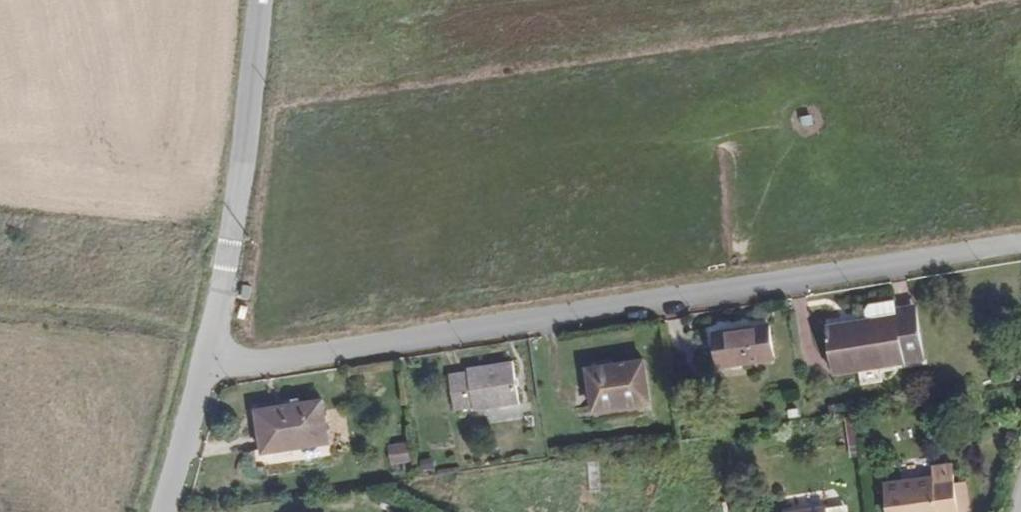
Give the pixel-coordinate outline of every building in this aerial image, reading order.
[(871,61),(859,60),(858,71),(871,72),(871,61)] [(896,313),(894,304),(893,298),(868,302),(864,308),(866,317),(896,313)] [(920,354),(911,302),(894,304),(896,313),(904,357),(920,354)] [(904,357),(896,313),(866,317),(825,324),(829,347),(832,370),(904,357)] [(779,360),(774,327),(714,337),(719,369),(779,360)] [(522,398),(515,356),(472,361),(473,366),(449,370),(458,407),(522,398)] [(654,408),(648,361),(585,369),(592,416),(654,408)] [(330,438),(322,394),(260,403),(265,446),(330,438)] [(855,414),(845,415),(852,459),(862,457),(855,414)] [(24,430),(11,431),(12,445),(25,444),(24,430)] [(412,469),(411,441),(388,442),(389,463),(406,463),(406,470),(412,469)] [(435,467),(434,456),(418,458),(420,470),(435,467)] [(955,485),(952,463),(934,466),(935,477),(885,483),(888,511),(959,511),(958,508),(955,485)] [(462,470),(461,464),(438,468),(439,474),(462,470)] [(971,507),(968,483),(955,485),(958,508),(971,507)]
